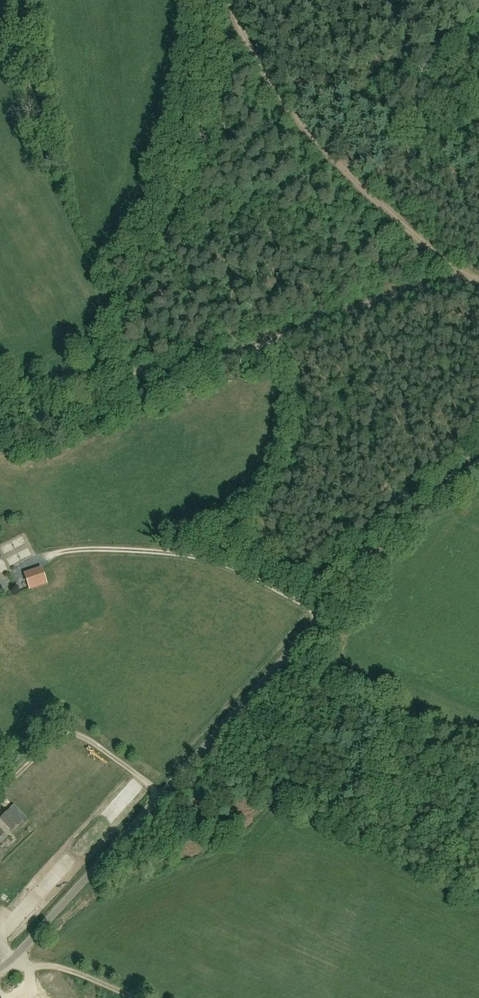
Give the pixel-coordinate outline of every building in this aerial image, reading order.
[(35,587),(47,583),(42,570),(31,574),(25,576),(29,589),(35,587)] [(11,590),(8,582),(0,585),(0,586),(2,593),(11,590)] [(20,822),(8,810),(0,818),(12,830),(20,822)]
